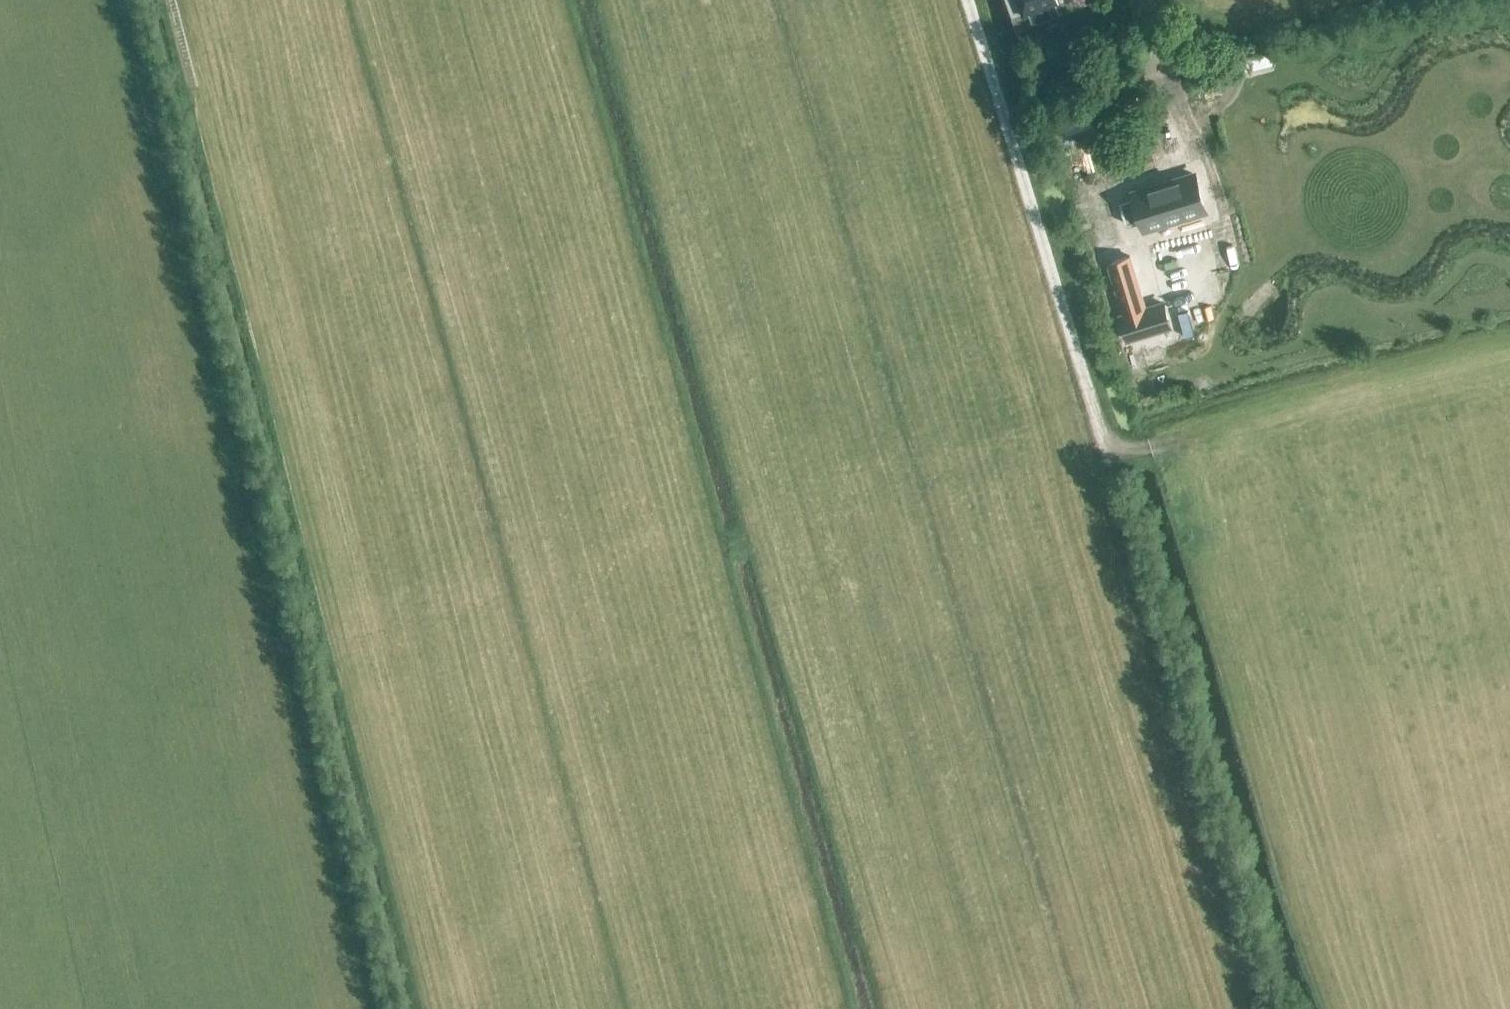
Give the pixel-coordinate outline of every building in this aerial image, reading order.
[(1023,18),(1057,6),(1055,0),(1016,0),(1023,18)] [(1277,66),(1274,52),(1245,60),(1237,61),(1238,65),(1241,75),(1277,66)] [(1091,177),(1123,167),(1126,175),(1143,170),(1140,159),(1118,166),(1113,150),(1085,158),(1091,177)] [(1134,198),(1118,203),(1126,226),(1142,221),(1145,230),(1204,211),(1192,174),(1133,194),(1134,198)] [(1129,258),(1108,264),(1128,317),(1124,318),(1132,341),(1173,325),(1165,303),(1148,309),(1129,258)]
